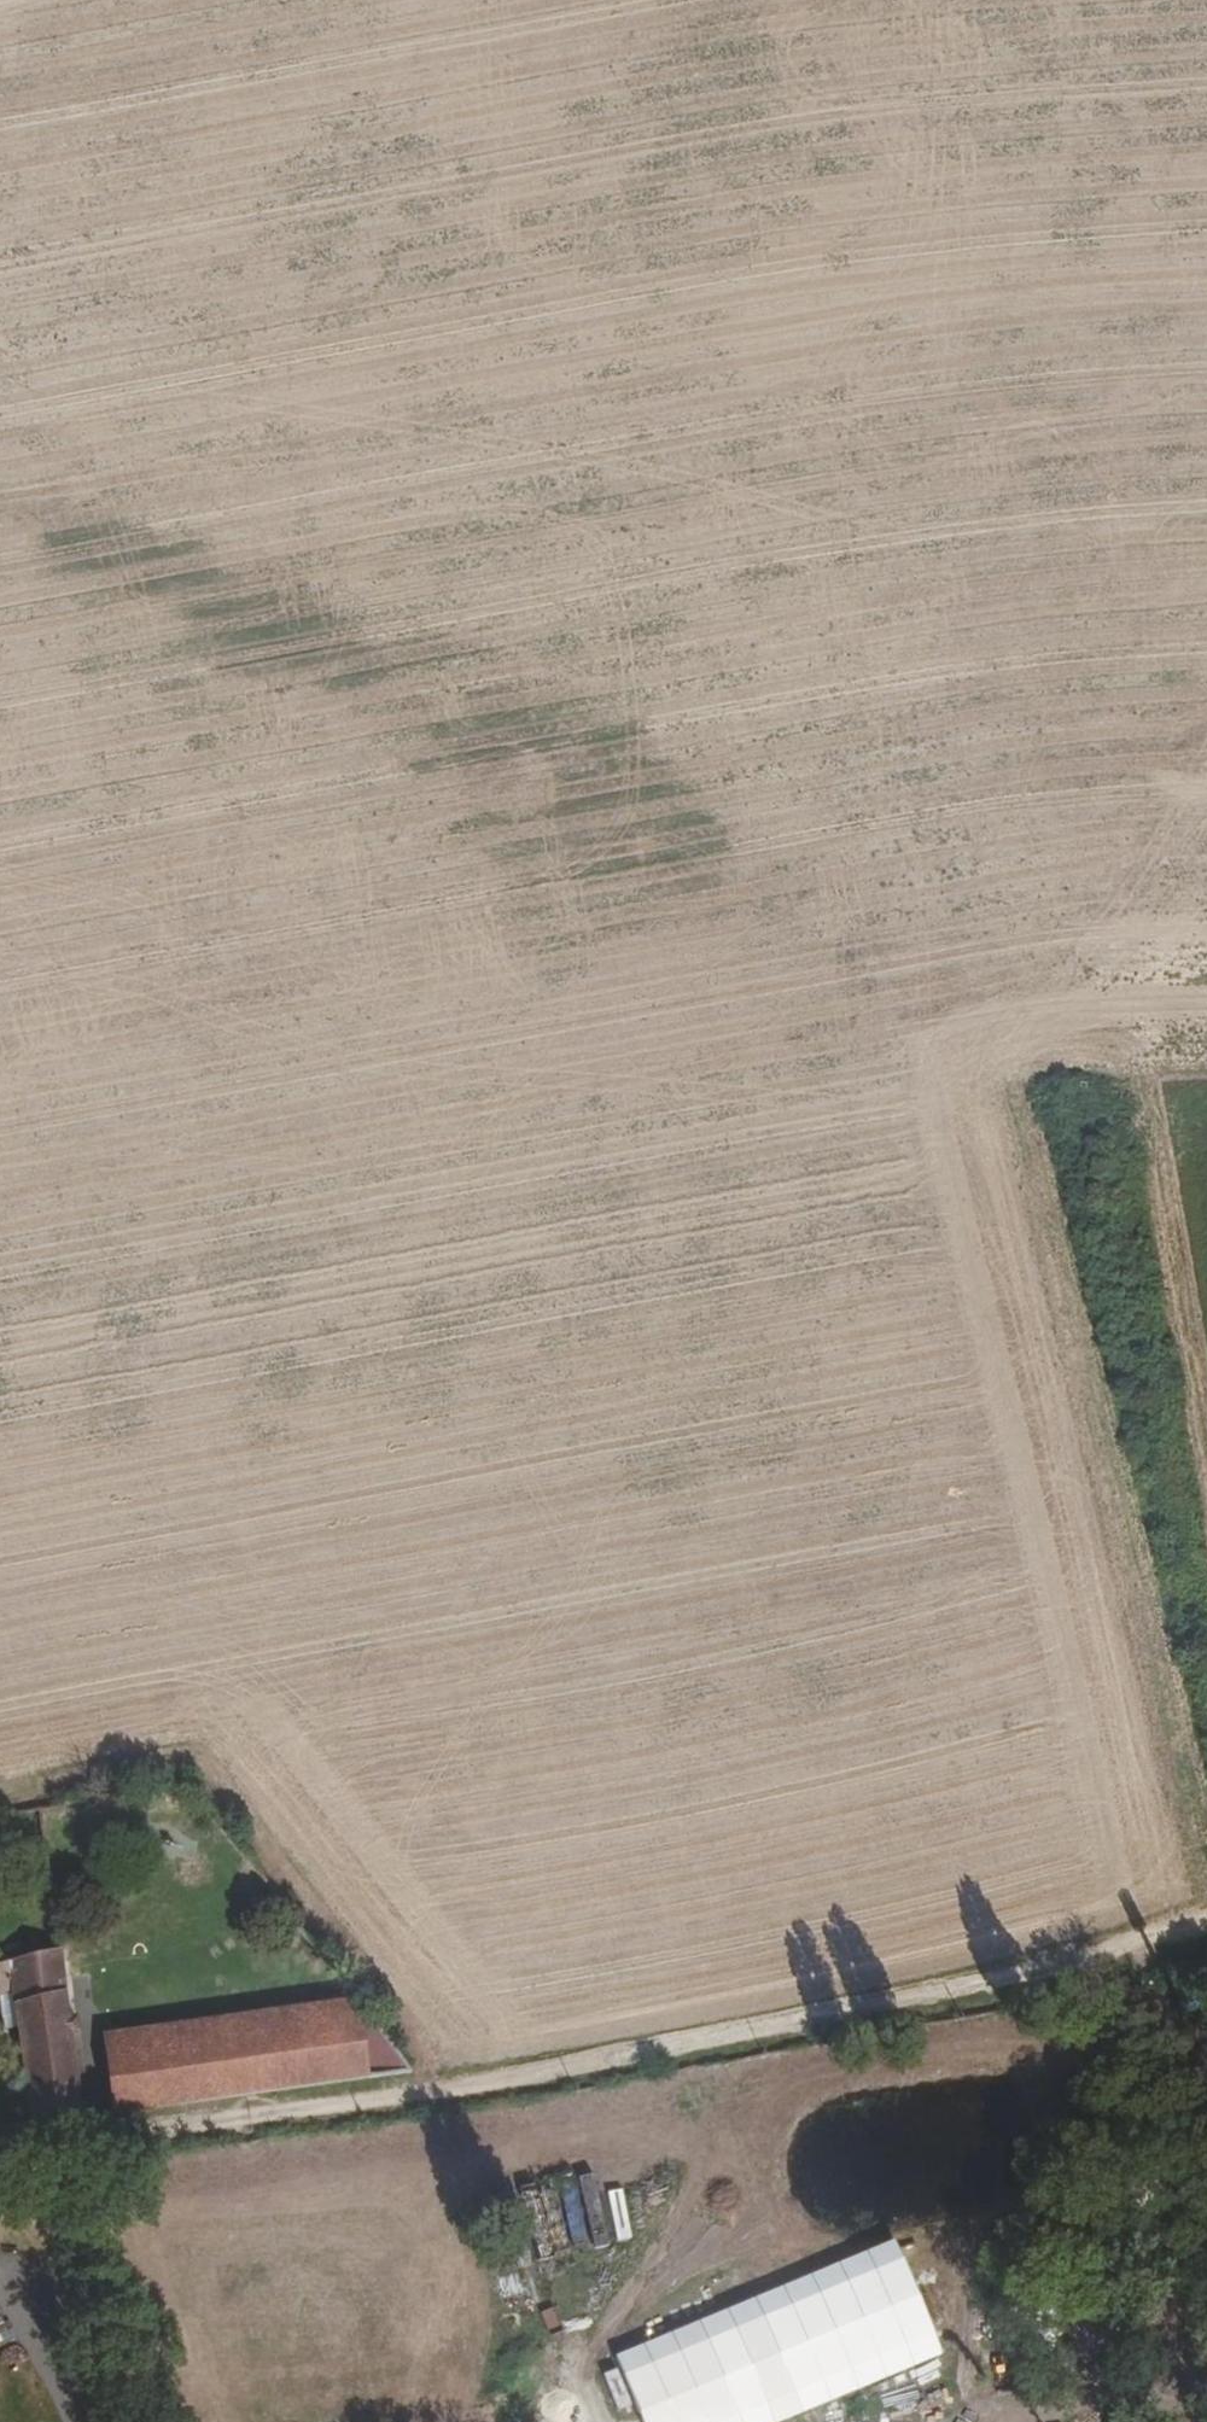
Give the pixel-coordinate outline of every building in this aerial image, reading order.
[(87,2102),(60,1947),(0,1960),(0,1987),(11,1985),(34,2110),(87,2102)] [(356,1992),(87,2028),(90,2048),(369,2008),(356,1992)] [(406,2057),(369,2008),(90,2048),(94,2077),(114,2100),(349,2068),(406,2057)] [(592,2177),(577,2178),(578,2205),(594,2204),(592,2177)] [(604,2193),(615,2243),(631,2240),(620,2190),(604,2193)] [(609,2362),(634,2421),(776,2421),(937,2354),(891,2243),(609,2362)] [(550,2272),(535,2277),(546,2316),(561,2311),(550,2272)]
